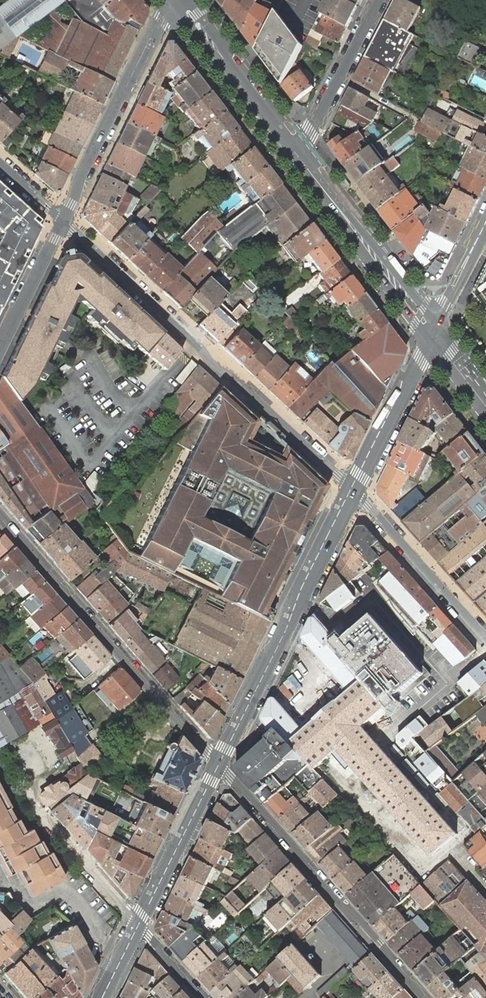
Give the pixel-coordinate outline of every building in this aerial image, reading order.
[(0,6),(0,49),(18,35),(28,28),(37,21),(46,14),(52,9),(63,1),(64,0),(7,0),(0,6)] [(63,1),(71,11),(76,19),(80,23),(100,7),(102,6),(110,0),(64,0),(63,1)] [(140,0),(110,0),(102,6),(100,7),(111,22),(112,19),(126,25),(128,23),(130,22),(140,25),(146,13),(146,8),(140,0)] [(224,8),(228,0),(218,0),(224,8)] [(224,8),(243,33),(252,14),(257,5),(259,0),(228,0),(224,8)] [(326,17),(348,28),(348,27),(353,18),(359,6),(346,0),(328,0),(322,15),(326,17)] [(385,20),(408,32),(421,8),(406,0),(396,0),(385,20)] [(252,14),(243,33),(257,52),(263,41),(276,15),(272,13),(257,5),(252,14)] [(66,16),(52,9),(49,16),(43,27),(37,39),(27,34),(31,31),(28,28),(18,35),(20,36),(48,50),(69,61),(86,70),(112,83),(135,37),(138,31),(140,25),(130,22),(128,23),(126,25),(112,19),(111,22),(100,7),(80,23),(75,21),(66,16)] [(49,16),(52,9),(46,14),(37,21),(43,27),(49,16)] [(76,19),(71,11),(66,16),(75,21),(80,23),(76,19)] [(304,46),(277,13),(276,15),(263,41),(257,52),(268,65),(283,86),(284,85),(304,46)] [(340,43),(348,28),(326,17),(322,15),(317,25),(321,27),(318,32),(340,43)] [(385,20),(366,58),(387,69),(392,71),(395,73),(410,44),(415,35),(408,32),(385,20)] [(0,49),(0,54),(5,56),(6,57),(9,58),(20,36),(18,35),(0,49)] [(305,43),(317,50),(321,42),(309,35),(305,43)] [(166,41),(146,82),(156,87),(160,79),(162,75),(165,73),(184,58),(171,41),(166,41)] [(466,41),(458,57),(466,61),(474,45),(466,41)] [(474,45),(466,61),(471,64),(479,48),(474,45)] [(48,50),(37,72),(40,74),(54,81),(58,83),(67,65),(69,61),(48,50)] [(14,61),(6,57),(0,63),(6,69),(14,61)] [(194,71),(184,58),(165,73),(167,75),(171,80),(168,83),(172,88),(175,85),(194,71)] [(366,58),(354,81),(375,93),(387,69),(366,58)] [(86,70),(69,61),(67,65),(84,74),(86,70)] [(387,69),(375,93),(379,95),(392,71),(387,69)] [(109,89),(112,83),(86,70),(84,74),(83,76),(109,89)] [(283,86),(296,102),(314,88),(302,71),(300,73),(298,70),(293,74),(295,76),(284,85),(283,86)] [(209,91),(194,71),(175,85),(172,88),(171,89),(172,95),(172,97),(170,98),(173,102),(175,104),(181,112),(183,111),(186,109),(209,91)] [(101,105),(109,89),(83,76),(83,77),(78,87),(71,83),(68,88),(74,91),(101,105)] [(156,87),(146,82),(135,104),(154,114),(156,110),(159,105),(165,91),(156,87)] [(341,105),(374,122),(378,114),(365,108),(370,98),(350,88),(341,105)] [(91,125),(101,105),(74,91),(64,111),(91,125)] [(170,93),(165,91),(159,105),(156,110),(154,114),(157,115),(163,108),(170,93)] [(223,110),(209,91),(186,109),(183,111),(187,115),(190,113),(197,124),(195,126),(198,130),(201,128),(223,110)] [(439,96),(430,91),(425,101),(432,105),(439,96)] [(11,107),(9,105),(6,108),(2,105),(5,101),(6,101),(2,97),(0,99),(0,120),(8,110),(11,107)] [(378,114),(382,105),(370,98),(365,108),(378,114)] [(154,114),(135,104),(126,122),(145,132),(154,136),(163,118),(159,116),(157,115),(154,114)] [(365,128),(374,122),(341,105),(337,113),(348,119),(362,126),(365,128)] [(11,107),(8,110),(0,120),(0,141),(8,133),(23,116),(18,112),(15,116),(11,112),(14,109),(11,107)] [(430,109),(424,119),(422,122),(440,132),(457,140),(467,145),(470,147),(477,150),(485,154),(485,137),(474,131),(464,126),(454,122),(430,109)] [(237,128),(223,110),(201,128),(198,130),(191,135),(195,140),(200,137),(201,136),(211,148),(237,128)] [(81,146),(91,125),(64,111),(60,119),(58,123),(53,132),(81,146)] [(454,122),(464,126),(474,131),(485,137),(485,121),(485,124),(460,111),(454,122)] [(348,119),(344,126),(358,133),(362,126),(348,119)] [(420,121),(415,131),(435,141),(440,132),(422,122),(420,121)] [(158,143),(160,139),(154,136),(145,132),(126,122),(116,142),(144,156),(152,140),(155,142),(158,143)] [(252,147),(237,128),(211,148),(206,152),(206,153),(209,157),(214,163),(220,171),(224,168),(252,147)] [(74,160),(81,146),(53,132),(47,146),(74,160)] [(14,139),(8,133),(0,141),(0,142),(6,148),(6,147),(12,141),(13,140),(14,139)] [(27,136),(20,133),(14,139),(13,140),(22,148),(22,147),(27,136)] [(345,167),(370,148),(359,133),(345,144),(334,152),(345,167)] [(334,152),(345,144),(340,138),(329,146),(334,152)] [(155,142),(152,140),(144,156),(145,157),(148,158),(149,156),(155,142)] [(15,145),(12,141),(6,147),(10,150),(15,145)] [(140,166),(145,157),(144,156),(116,142),(106,163),(131,175),(134,177),(139,169),(140,166)] [(345,167),(359,184),(389,162),(376,144),(370,148),(345,167)] [(67,175),(74,160),(47,146),(39,161),(67,175)] [(266,166),(252,147),(224,168),(227,172),(232,169),(240,179),(235,183),(238,187),(245,182),(266,166)] [(477,150),(470,147),(468,150),(470,151),(475,153),(468,166),(464,163),(462,167),(467,169),(485,179),(485,154),(477,150)] [(475,153),(470,151),(464,163),(468,166),(475,153)] [(400,165),(395,158),(389,162),(359,184),(379,210),(401,193),(406,189),(407,188),(403,184),(402,185),(397,189),(387,175),(392,172),(400,165)] [(39,161),(33,173),(54,193),(58,192),(67,175),(39,161)] [(106,163),(101,174),(124,185),(129,178),(136,181),(137,178),(134,177),(131,175),(106,163)] [(279,183),(266,166),(245,182),(238,187),(241,191),(246,187),(248,186),(253,193),(255,196),(252,199),(255,202),(258,200),(279,183)] [(485,187),(485,179),(467,169),(462,167),(460,171),(465,173),(459,185),(454,183),(451,182),(449,186),(452,187),(455,189),(457,190),(479,201),(485,187)] [(465,173),(460,171),(454,183),(459,185),(465,173)] [(88,198),(112,210),(113,211),(123,192),(127,194),(128,191),(124,189),(125,186),(124,185),(101,174),(88,198)] [(28,254),(41,227),(37,223),(40,220),(25,206),(10,192),(0,183),(0,230),(3,233),(0,240),(0,311),(28,254)] [(294,203),(279,183),(258,200),(255,202),(254,203),(223,227),(216,232),(233,251),(237,248),(261,229),(265,226),(269,223),(294,203)] [(147,190),(156,194),(160,190),(151,185),(147,190)] [(394,230),(416,214),(421,209),(406,189),(401,193),(379,210),(394,230)] [(147,204),(156,194),(147,190),(138,199),(138,200),(147,204)] [(468,223),(479,201),(457,190),(448,208),(445,207),(443,206),(441,209),(446,212),(468,223)] [(95,230),(109,243),(127,225),(129,223),(129,222),(134,216),(130,213),(138,200),(138,199),(130,196),(127,194),(123,192),(113,211),(112,210),(95,230)] [(82,217),(95,230),(112,210),(88,198),(81,214),(82,217)] [(310,223),(294,203),(269,223),(265,226),(261,229),(265,234),(269,231),(274,227),(282,237),(277,241),(272,244),(276,249),(280,245),(281,245),(286,241),(310,223)] [(457,245),(468,223),(446,212),(441,209),(437,208),(432,205),(429,211),(424,206),(421,209),(416,214),(427,229),(428,230),(457,245)] [(148,237),(155,229),(152,226),(148,230),(137,220),(148,210),(144,206),(134,216),(129,222),(129,223),(127,225),(109,243),(127,259),(145,240),(146,239),(148,237)] [(414,257),(428,230),(427,229),(416,214),(394,230),(414,257)] [(323,240),(310,223),(286,241),(281,245),(294,262),(299,258),(305,253),(323,240)] [(269,231),(265,234),(272,244),(277,241),(282,237),(274,227),(269,231)] [(127,259),(145,276),(163,256),(166,253),(150,239),(148,237),(146,239),(145,240),(127,259)] [(337,258),(323,240),(305,253),(319,272),(337,258)] [(236,254),(233,251),(217,268),(219,271),(236,254)] [(176,275),(161,291),(179,308),(188,298),(190,296),(194,292),(208,278),(212,273),(216,269),(197,252),(196,253),(182,268),(179,271),(176,275)] [(145,276),(161,291),(176,275),(179,271),(182,268),(178,264),(175,268),(165,258),(168,255),(166,253),(163,256),(145,276)] [(3,372),(1,377),(9,388),(19,401),(26,394),(31,388),(39,373),(45,376),(73,318),(67,315),(73,303),(81,302),(91,310),(86,316),(123,350),(131,342),(144,354),(145,353),(162,333),(146,318),(139,312),(131,304),(101,276),(98,273),(97,273),(95,275),(81,261),(83,260),(77,254),(72,255),(66,256),(63,257),(61,257),(59,258),(55,267),(58,269),(51,284),(47,283),(24,329),(12,354),(3,372)] [(175,268),(178,264),(168,255),(165,258),(175,268)] [(442,276),(450,259),(442,255),(424,270),(429,277),(430,277),(430,278),(431,278),(432,278),(433,279),(434,279),(435,279),(436,279),(436,280),(437,280),(437,279),(438,279),(439,279),(439,278),(440,278),(440,277),(441,277),(441,276),(442,276)] [(319,272),(317,273),(323,281),(318,285),(324,293),(327,291),(349,274),(337,258),(319,272)] [(194,292),(190,296),(208,313),(226,294),(238,282),(234,278),(222,291),(219,287),(220,286),(220,284),(216,280),(215,281),(213,282),(211,280),(215,276),(212,273),(208,278),(194,292)] [(345,305),(362,292),(349,274),(327,291),(324,293),(321,295),(315,299),(318,304),(324,299),(330,295),(336,304),(341,300),(345,305)] [(357,322),(374,308),(362,292),(345,305),(344,306),(347,309),(350,313),(357,322)] [(198,325),(217,342),(234,324),(236,321),(246,310),(242,307),(232,318),(230,316),(228,314),(226,313),(228,310),(224,306),(210,321),(205,317),(198,325)] [(385,322),(374,308),(357,322),(359,325),(362,330),(358,333),(357,334),(361,340),(385,322)] [(287,316),(280,323),(292,334),(293,333),(298,328),(290,319),(287,316)] [(405,348),(385,322),(361,340),(349,349),(384,389),(405,348)] [(217,342),(222,347),(241,365),(258,346),(239,328),(234,324),(217,342)] [(303,333),(298,328),(293,333),(298,337),(303,333)] [(181,351),(162,333),(145,353),(141,358),(145,361),(149,356),(156,362),(158,363),(165,370),(169,364),(181,351)] [(241,365),(253,376),(268,360),(270,357),(273,354),(276,351),(264,340),(258,346),(241,365)] [(382,394),(384,389),(349,349),(330,364),(329,362),(311,380),(286,407),(299,419),(307,410),(317,400),(320,397),(327,391),(332,396),(348,411),(353,413),(369,421),(382,394)] [(253,376),(268,390),(283,374),(288,368),(273,354),(270,357),(268,360),(253,376)] [(191,360),(175,380),(180,385),(181,384),(197,365),(191,360)] [(286,407),(311,380),(293,363),(288,368),(283,374),(268,390),(286,407)] [(206,401),(219,386),(197,365),(181,384),(163,407),(176,418),(192,398),(195,400),(189,408),(196,413),(206,401)] [(1,377),(0,379),(0,435),(50,509),(81,487),(80,487),(58,455),(27,413),(19,402),(9,388),(1,377)] [(428,385),(411,419),(429,428),(433,430),(436,428),(436,427),(430,424),(433,418),(439,425),(455,413),(445,400),(433,385),(428,385)] [(223,389),(219,386),(206,401),(196,413),(181,432),(173,441),(189,452),(138,556),(171,573),(201,587),(261,617),(267,607),(266,606),(279,579),(280,579),(285,571),(284,570),(293,553),(285,549),(290,538),(291,538),(296,529),(295,529),(300,518),(308,522),(317,504),(291,491),(290,490),(309,469),(286,448),(283,445),(279,455),(248,439),(257,421),(245,410),(235,401),(232,409),(216,401),(223,389)] [(232,398),(223,389),(216,401),(232,409),(235,401),(232,398)] [(325,402),(332,396),(327,391),(320,397),(325,402)] [(196,413),(189,408),(174,426),(174,427),(181,432),(196,413)] [(350,458),(369,421),(353,413),(346,427),(345,427),(345,426),(344,426),(343,426),(342,426),(341,426),(340,426),(339,426),(339,427),(338,427),(338,428),(337,428),(337,429),(315,408),(314,409),(312,408),(309,412),(307,410),(299,419),(302,422),(327,445),(343,459),(350,458)] [(436,428),(433,430),(431,431),(436,434),(438,431),(451,448),(470,434),(455,413),(439,425),(436,427),(436,428)] [(429,428),(411,419),(400,442),(422,453),(436,434),(431,431),(433,430),(429,428)] [(485,453),(470,434),(451,448),(445,452),(441,455),(444,458),(445,457),(448,455),(451,460),(459,470),(455,473),(458,476),(461,474),(462,473),(465,470),(485,453)] [(32,523),(51,510),(50,509),(0,435),(0,476),(12,494),(32,523)] [(422,453),(400,442),(389,465),(409,474),(415,478),(421,480),(432,458),(427,455),(422,453)] [(485,453),(465,470),(462,473),(461,474),(458,476),(452,481),(441,490),(428,502),(403,523),(421,543),(485,489),(485,454),(485,453)] [(409,474),(389,465),(377,488),(378,495),(390,508),(399,493),(409,474)] [(326,485),(309,469),(290,490),(291,491),(317,504),(320,498),(322,494),(326,485)] [(88,478),(97,486),(103,479),(93,471),(88,478)] [(2,503),(12,494),(0,476),(0,501),(2,503)] [(97,486),(88,478),(80,487),(81,487),(88,497),(97,486)] [(61,524),(92,503),(88,497),(81,487),(50,509),(51,510),(32,523),(25,529),(37,543),(58,526),(59,525),(61,524)] [(421,543),(457,583),(485,559),(485,489),(421,543)] [(393,511),(403,523),(428,502),(418,490),(393,511)] [(2,503),(25,529),(32,523),(12,494),(2,503)] [(55,564),(78,543),(69,533),(67,535),(59,525),(58,526),(37,543),(55,564)] [(358,526),(350,542),(364,558),(368,562),(372,567),(380,559),(389,552),(380,542),(365,525),(358,526)] [(0,536),(0,558),(13,546),(4,535),(1,537),(0,536)] [(118,569),(127,551),(117,538),(104,550),(114,562),(107,568),(112,574),(118,569)] [(81,540),(78,543),(89,556),(93,553),(81,540)] [(350,542),(343,557),(356,572),(359,576),(372,567),(368,562),(364,558),(350,542)] [(89,556),(78,543),(55,564),(70,580),(78,572),(84,567),(96,557),(93,553),(89,556)] [(13,546),(0,558),(0,569),(1,568),(6,574),(24,558),(13,546)] [(162,591),(171,573),(138,556),(127,551),(118,569),(162,591)] [(406,571),(389,552),(380,559),(397,577),(406,571)] [(343,557),(336,570),(347,585),(359,576),(356,572),(343,557)] [(35,570),(24,558),(6,574),(0,580),(0,589),(5,595),(20,582),(35,570)] [(457,583),(474,603),(485,594),(485,559),(457,583)] [(92,577),(100,585),(105,580),(112,574),(107,568),(110,565),(108,563),(92,577)] [(84,567),(78,572),(83,578),(89,573),(84,567)] [(45,581),(35,570),(20,582),(30,594),(45,581)] [(336,570),(320,603),(323,604),(347,585),(336,570)] [(423,590),(406,571),(397,577),(414,596),(423,590)] [(87,578),(96,588),(100,585),(92,577),(91,575),(87,578)] [(77,588),(85,598),(96,588),(87,578),(77,588)] [(85,598),(96,610),(116,592),(105,580),(100,585),(96,588),(85,598)] [(19,603),(29,616),(56,594),(45,581),(30,594),(19,603)] [(239,679),(269,621),(261,617),(201,587),(191,606),(172,645),(204,661),(210,664),(215,666),(239,679)] [(439,608),(423,590),(414,596),(431,615),(439,608)] [(96,610),(106,623),(126,604),(116,592),(96,610)] [(66,606),(56,594),(29,616),(40,628),(44,625),(49,621),(66,606)] [(474,603),(485,616),(485,594),(474,603)] [(145,613),(147,614),(150,609),(138,602),(134,607),(145,613)] [(124,643),(138,630),(140,628),(135,622),(136,620),(129,612),(134,607),(132,605),(109,625),(124,643)] [(77,618),(66,606),(49,621),(44,625),(55,637),(59,633),(60,632),(77,618)] [(274,610),(267,607),(261,617),(269,621),(274,610)] [(455,625),(439,608),(431,615),(440,627),(433,632),(438,639),(446,633),(455,625)] [(374,609),(336,641),(333,644),(365,681),(387,706),(391,711),(399,703),(398,703),(431,674),(374,609)] [(40,628),(29,616),(25,620),(35,632),(40,628)] [(91,634),(77,618),(60,632),(59,633),(55,637),(69,653),(74,649),(74,648),(91,634)] [(313,619),(312,619),(311,620),(303,635),(304,639),(351,693),(331,710),(324,716),(305,733),(276,699),(274,698),(272,699),(271,700),(263,716),(263,718),(264,720),(274,733),(275,733),(277,730),(314,770),(338,749),(352,765),(352,766),(391,811),(432,856),(458,834),(378,744),(374,747),(360,731),(387,706),(365,681),(333,644),(336,641),(317,620),(316,619),(313,619)] [(476,650),(455,625),(446,633),(468,658),(476,650)] [(151,644),(157,637),(155,636),(148,640),(138,630),(124,643),(136,656),(151,644)] [(110,656),(91,634),(74,648),(74,649),(77,653),(68,661),(84,679),(110,656)] [(165,661),(151,644),(136,656),(151,673),(165,661)] [(24,664),(13,650),(7,655),(8,656),(19,668),(24,664)] [(6,658),(0,663),(0,703),(32,683),(19,668),(8,656),(6,658)] [(485,660),(459,684),(470,696),(485,684),(485,661),(485,660)] [(200,675),(210,664),(204,661),(195,671),(200,675)] [(27,662),(24,664),(19,668),(32,683),(33,684),(40,677),(27,662)] [(174,674),(165,664),(152,675),(165,689),(171,683),(168,679),(174,674)] [(227,704),(239,679),(215,666),(208,679),(204,675),(202,678),(227,704)] [(141,690),(120,667),(99,685),(106,693),(108,695),(113,700),(111,701),(118,710),(141,690)] [(45,674),(40,677),(33,684),(43,701),(54,694),(45,679),(48,678),(45,674)] [(168,679),(171,683),(177,678),(174,674),(168,679)] [(221,716),(227,704),(202,678),(200,675),(186,688),(191,693),(202,701),(221,716)] [(6,737),(23,727),(17,715),(22,712),(30,708),(37,719),(50,711),(43,701),(33,684),(32,683),(0,703),(0,727),(6,737)] [(415,738),(418,742),(427,752),(440,742),(481,712),(485,708),(485,684),(470,696),(415,738)] [(210,738),(221,716),(202,701),(192,713),(182,702),(191,693),(186,688),(172,698),(209,739),(210,738)] [(61,691),(54,694),(43,701),(50,711),(69,745),(85,734),(86,733),(61,691)] [(165,718),(151,702),(143,709),(157,725),(165,718)] [(6,737),(0,740),(0,746),(40,723),(37,719),(30,708),(22,712),(17,715),(23,727),(6,737)] [(72,750),(69,745),(50,711),(37,719),(40,723),(42,727),(41,728),(46,735),(47,734),(56,750),(55,750),(59,757),(66,753),(72,750)] [(310,793),(324,780),(314,770),(277,730),(275,733),(274,733),(268,739),(269,740),(236,770),(255,790),(266,804),(285,787),(296,777),(310,793)] [(91,744),(85,734),(69,745),(72,750),(76,757),(91,744)] [(200,758),(180,735),(178,738),(174,744),(173,744),(172,743),(170,742),(168,743),(166,745),(166,748),(167,750),(168,751),(171,751),(159,775),(153,773),(150,777),(159,782),(183,793),(200,758)] [(440,742),(427,752),(449,778),(453,783),(466,772),(440,742)] [(104,760),(91,744),(76,757),(81,764),(80,764),(86,775),(87,774),(104,760)] [(453,783),(454,783),(469,801),(470,801),(485,787),(485,753),(466,772),(453,783)] [(80,764),(76,768),(63,778),(64,780),(58,784),(57,783),(51,788),(49,786),(45,789),(46,791),(39,796),(46,806),(86,775),(80,764)] [(159,782),(150,777),(142,773),(140,778),(148,782),(157,786),(154,791),(153,795),(150,799),(135,792),(133,791),(133,790),(123,785),(120,791),(134,798),(144,802),(148,805),(171,816),(183,793),(159,782)] [(86,775),(46,806),(45,806),(49,810),(70,794),(83,801),(94,777),(87,774),(86,775)] [(339,795),(324,781),(324,780),(310,793),(299,802),(280,819),(287,827),(294,835),(313,818),(318,813),(315,809),(309,814),(302,805),(312,796),(324,808),(339,795)] [(454,783),(441,794),(474,831),(478,827),(482,831),(485,827),(485,819),(470,801),(469,801),(454,783)] [(285,787),(266,804),(280,819),(299,802),(285,787)] [(470,801),(485,819),(485,787),(470,801)] [(75,840),(84,849),(93,831),(92,831),(103,811),(103,810),(83,801),(70,794),(49,810),(58,820),(67,830),(75,840)] [(224,794),(220,803),(232,813),(241,804),(231,794),(224,794)] [(62,880),(47,853),(46,854),(42,847),(38,849),(28,831),(22,834),(15,821),(12,823),(5,810),(7,808),(0,796),(0,860),(8,875),(17,871),(24,884),(26,882),(33,895),(62,880)] [(135,826),(160,838),(171,816),(148,805),(144,802),(132,825),(135,826)] [(232,813),(220,803),(211,821),(224,828),(233,814),(232,813)] [(241,804),(232,813),(233,814),(224,828),(234,832),(236,833),(239,831),(243,827),(253,818),(243,807),(241,804)] [(341,820),(353,810),(348,805),(336,815),(341,820)] [(93,831),(106,837),(108,834),(115,821),(117,817),(103,811),(92,831),(93,831)] [(294,835),(307,850),(333,828),(319,812),(318,813),(313,818),(294,835)] [(260,826),(253,818),(243,827),(250,835),(260,826)] [(224,828),(211,821),(204,835),(225,850),(234,832),(224,828)] [(307,850),(320,865),(342,847),(342,843),(338,837),(331,843),(329,841),(339,832),(345,828),(340,822),(333,828),(307,850)] [(124,846),(150,859),(160,838),(135,826),(132,825),(129,823),(127,827),(120,840),(108,834),(106,837),(110,839),(119,844),(124,846)] [(250,835),(243,827),(239,831),(253,846),(267,834),(260,826),(250,835)] [(482,831),(464,846),(484,869),(485,867),(485,827),(482,831)] [(101,858),(110,839),(106,837),(93,831),(84,849),(98,864),(101,858)] [(348,842),(339,832),(329,841),(331,843),(338,837),(342,843),(342,847),(348,842)] [(267,834),(253,846),(249,849),(263,864),(280,849),(267,834)] [(233,854),(225,850),(204,835),(193,857),(215,869),(223,872),(226,874),(227,871),(225,869),(226,868),(224,868),(228,861),(229,859),(230,859),(233,854)] [(140,877),(150,859),(124,846),(119,844),(110,839),(101,858),(140,877)] [(320,865),(334,880),(355,862),(342,847),(320,865)] [(226,898),(240,913),(277,879),(294,864),(280,849),(263,864),(243,882),(240,885),(227,897),(226,898)] [(411,894),(422,885),(411,873),(398,857),(395,854),(374,873),(369,877),(348,896),(375,926),(396,908),(401,903),(411,894)] [(193,857),(184,875),(206,886),(215,869),(193,857)] [(129,899),(130,899),(140,877),(101,858),(98,864),(129,899)] [(469,881),(450,860),(422,885),(435,901),(441,907),(469,881)] [(348,896),(369,877),(355,862),(334,880),(348,896)] [(307,879),(294,864),(277,879),(287,890),(283,894),(287,898),(291,894),(307,879)] [(184,875),(175,893),(198,905),(204,908),(211,912),(214,909),(199,902),(206,886),(184,875)] [(293,920),(321,895),(307,879),(291,894),(287,898),(267,916),(276,926),(262,938),(253,928),(246,935),(260,950),(274,937),(286,926),(293,920)] [(469,881),(441,907),(469,938),(477,947),(482,953),(485,950),(485,900),(469,881)] [(435,901),(422,885),(411,894),(425,910),(430,905),(435,901)] [(178,942),(172,947),(178,954),(185,962),(191,957),(206,943),(208,941),(195,926),(198,924),(203,913),(207,915),(211,912),(204,908),(198,905),(175,893),(166,912),(183,921),(189,923),(195,926),(193,928),(178,942)] [(321,895),(293,920),(297,925),(301,929),(306,935),(316,926),(334,910),(321,895)] [(221,902),(235,917),(240,913),(226,898),(221,902)] [(435,901),(430,905),(436,911),(441,907),(435,901)] [(377,928),(388,941),(417,917),(411,910),(404,917),(396,908),(375,926),(377,928)] [(363,942),(334,910),(316,926),(355,971),(373,954),(363,942)] [(30,919),(22,911),(10,921),(8,919),(1,911),(0,913),(0,935),(9,926),(17,935),(22,930),(30,919)] [(172,947),(178,942),(193,928),(195,926),(189,923),(185,930),(180,927),(183,921),(166,912),(157,929),(157,930),(172,947)] [(388,941),(400,954),(423,935),(424,934),(428,931),(430,929),(418,916),(417,917),(388,941)] [(293,920),(286,926),(290,931),(297,925),(293,920)] [(81,996),(96,966),(95,964),(89,952),(72,923),(72,924),(47,939),(48,939),(61,962),(65,968),(67,973),(81,996)] [(17,935),(9,926),(0,935),(0,962),(23,942),(17,935)] [(292,936),(298,942),(306,935),(301,929),(292,936)] [(214,943),(209,947),(220,958),(227,952),(229,951),(215,935),(211,939),(214,943)] [(400,954),(415,972),(439,952),(438,951),(435,947),(432,944),(429,941),(423,935),(400,954)] [(456,964),(461,959),(477,947),(469,938),(460,946),(453,937),(441,947),(440,948),(441,949),(438,951),(439,952),(415,972),(429,987),(446,972),(456,964)] [(185,962),(199,977),(220,958),(209,947),(214,943),(211,939),(208,941),(206,943),(191,957),(185,962)] [(30,949),(23,942),(0,962),(0,976),(3,973),(30,949)] [(293,974),(307,989),(308,988),(311,985),(322,976),(313,965),(305,956),(298,949),(295,945),(279,959),(293,974)] [(482,953),(477,947),(461,959),(477,978),(485,990),(485,950),(482,953)] [(30,949),(3,973),(25,997),(31,997),(34,995),(45,986),(55,976),(39,958),(43,954),(41,952),(37,956),(30,949)] [(146,950),(137,968),(155,977),(157,973),(168,979),(171,976),(161,964),(148,950),(146,950)] [(199,977),(212,992),(240,967),(237,965),(231,971),(223,962),(230,956),(227,952),(220,958),(199,977)] [(390,973),(373,954),(355,971),(369,987),(365,991),(367,993),(371,989),(390,973)] [(237,965),(230,956),(223,962),(231,971),(237,965)] [(268,997),(269,996),(279,987),(281,985),(288,979),(293,974),(279,959),(267,970),(256,979),(259,983),(268,974),(269,973),(279,983),(277,985),(275,987),(274,987),(266,994),(263,990),(257,997),(248,987),(235,997),(267,997),(268,997)] [(60,972),(65,968),(61,962),(56,966),(60,972)] [(217,997),(235,997),(248,987),(255,980),(244,968),(246,966),(244,964),(242,966),(240,967),(212,992),(217,997)] [(81,996),(67,973),(65,968),(60,972),(57,975),(55,976),(45,986),(34,995),(31,997),(80,997),(81,996)] [(155,977),(137,968),(131,981),(151,992),(152,992),(153,992),(155,990),(156,989),(154,987),(151,986),(155,977)] [(351,974),(348,970),(346,968),(343,971),(317,994),(320,997),(325,997),(326,997),(329,994),(344,981),(348,977),(350,975),(351,974)] [(438,997),(454,997),(457,995),(462,991),(461,991),(446,972),(429,987),(438,997)] [(157,973),(155,977),(165,982),(168,979),(157,973)] [(390,973),(371,989),(367,993),(364,995),(367,997),(374,992),(379,997),(394,997),(404,989),(390,973)] [(288,979),(301,994),(307,989),(293,974),(288,979)] [(171,976),(168,979),(165,982),(156,989),(155,990),(153,992),(155,995),(158,997),(176,997),(185,991),(171,976)] [(477,978),(461,991),(462,991),(465,995),(467,997),(485,997),(485,990),(477,978)] [(131,981),(122,997),(149,997),(152,992),(151,992),(131,981)] [(404,989),(394,997),(412,997),(404,989)]
